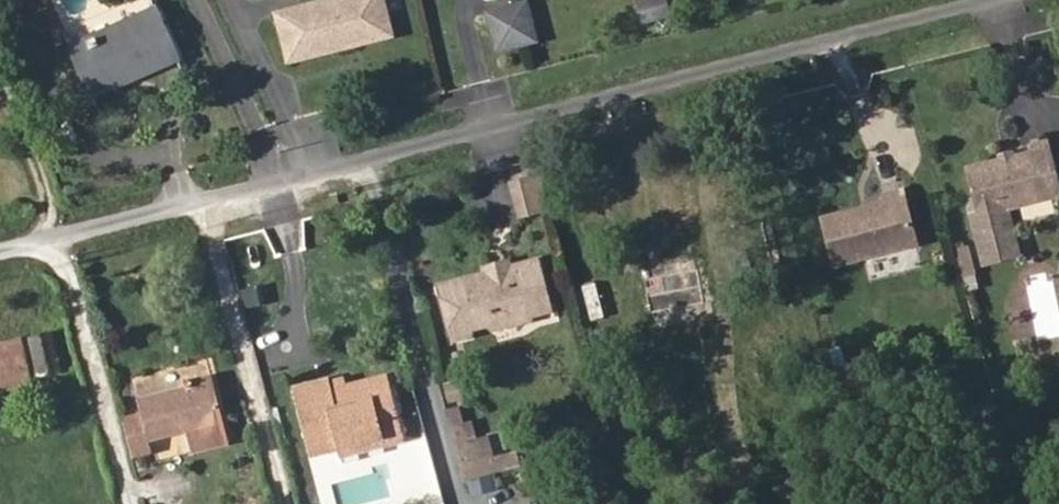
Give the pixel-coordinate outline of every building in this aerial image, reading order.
[(400,37),(390,0),(312,0),(275,10),(289,65),(400,37)] [(674,16),(670,0),(638,0),(644,24),(674,16)] [(537,10),(500,19),(509,56),(546,47),(537,10)] [(154,11),(73,49),(98,98),(177,61),(154,11)] [(1044,143),(1022,149),(1024,157),(967,174),(980,220),(975,222),(985,258),(1020,249),(1009,212),(1058,197),(1058,195),(1044,143)] [(537,177),(520,181),(528,212),(545,207),(537,177)] [(913,249),(898,195),(876,201),(878,209),(821,225),(833,272),(913,249)] [(272,257),(264,231),(230,241),(238,267),(272,257)] [(956,248),(964,281),(981,277),(972,244),(956,248)] [(1022,258),(1020,249),(985,258),(987,267),(1022,258)] [(448,327),(491,316),(495,329),(529,320),(525,307),(548,301),(536,257),(437,283),(448,327)] [(696,268),(644,281),(654,321),(706,308),(696,268)] [(244,310),(265,310),(266,287),(244,286),(244,310)] [(25,325),(29,339),(61,331),(57,317),(25,325)] [(61,331),(29,339),(40,380),(72,372),(61,331)] [(0,350),(0,393),(31,384),(19,345),(0,350)] [(353,369),(334,375),(338,387),(356,382),(353,369)] [(338,387),(334,375),(303,384),(319,444),(341,438),(383,428),(387,438),(407,433),(391,372),(356,382),(338,387)] [(186,435),(221,425),(209,377),(177,386),(179,394),(139,404),(141,419),(125,424),(135,465),(151,460),(149,445),(186,435)] [(457,394),(445,397),(450,414),(461,411),(457,394)] [(474,408),(461,411),(466,430),(479,426),(474,408)] [(461,411),(450,414),(466,476),(513,464),(507,441),(497,444),(484,447),(479,426),(466,430),(461,411)] [(492,423),(479,426),(484,447),(497,444),(492,423)] [(228,449),(221,425),(186,435),(192,460),(228,449)] [(383,428),(341,438),(345,449),(387,438),(383,428)] [(517,439),(507,441),(513,464),(523,462),(517,439)]
